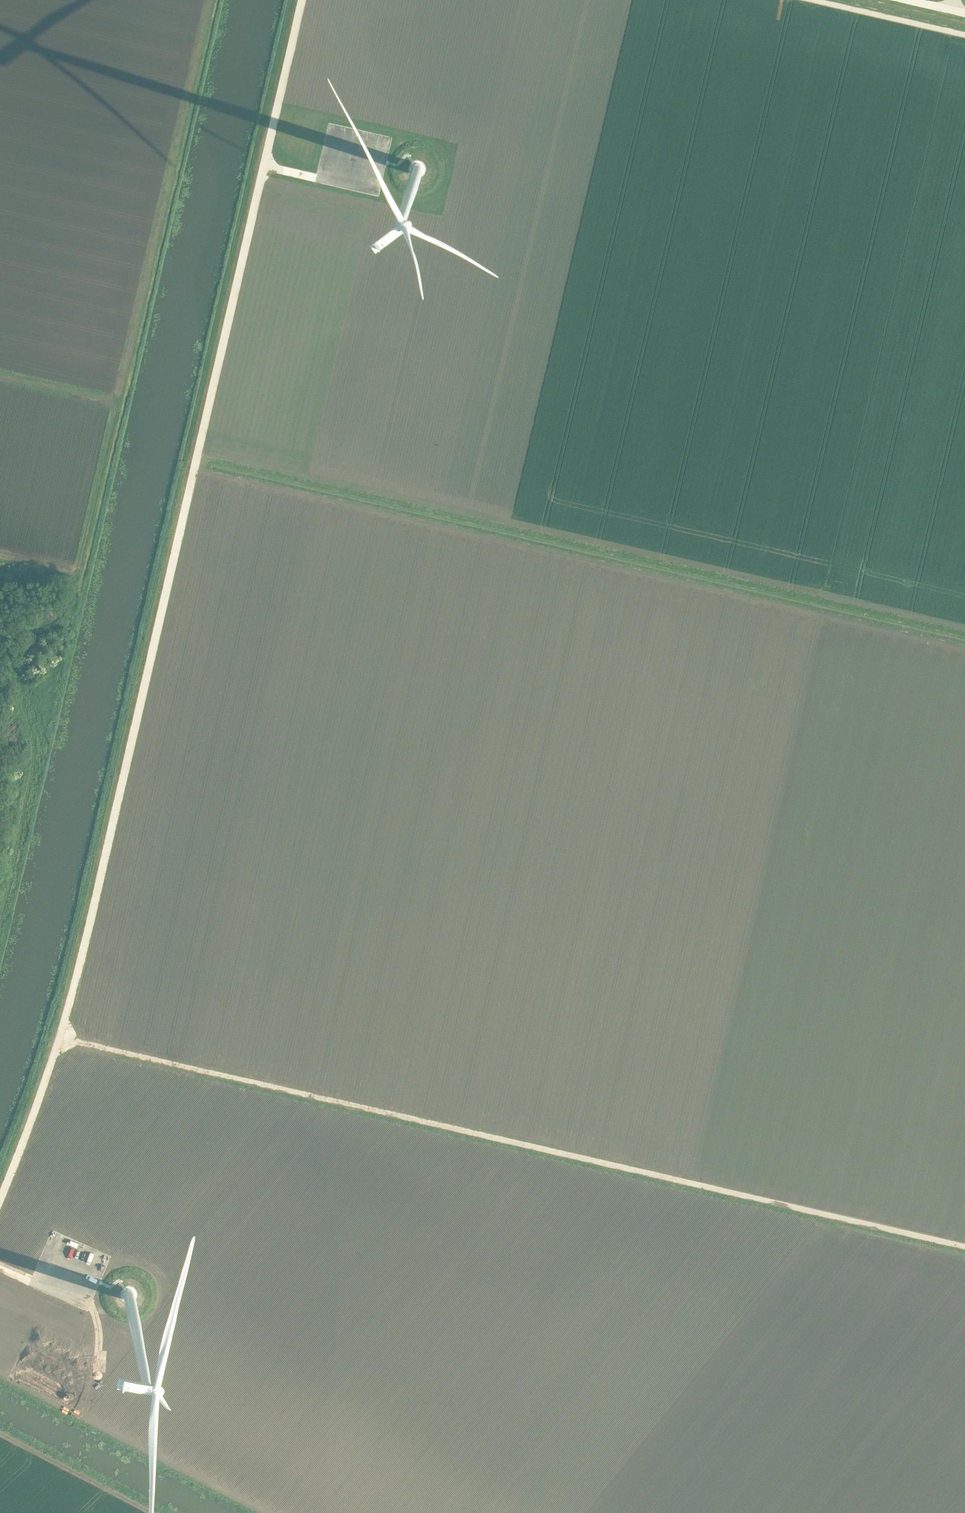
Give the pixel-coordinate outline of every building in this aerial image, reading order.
[(411,168),(411,169),(411,170),(411,171),(412,172),(412,173),(413,173),(413,174),(414,174),(415,175),(416,175),(417,175),(418,175),(419,175),(420,174),(421,174),(421,173),(422,173),(422,172),(423,171),(423,170),(423,169),(423,168),(423,167),(422,166),(422,165),(421,165),(421,164),(420,164),(419,163),(418,163),(417,163),(416,163),(415,163),(414,164),(413,164),(413,165),(412,165),(412,166),(411,167),(411,168)] [(123,1294),(123,1295),(123,1296),(123,1297),(124,1298),(124,1299),(125,1300),(126,1300),(127,1300),(128,1301),(129,1301),(130,1301),(130,1300),(131,1300),(132,1300),(133,1299),(133,1298),(134,1297),(135,1296),(135,1295),(135,1294),(134,1293),(134,1292),(133,1291),(133,1290),(132,1290),(131,1289),(130,1289),(129,1289),(128,1289),(127,1289),(126,1289),(125,1290),(124,1290),(124,1291),(123,1292),(123,1293),(123,1294)]
